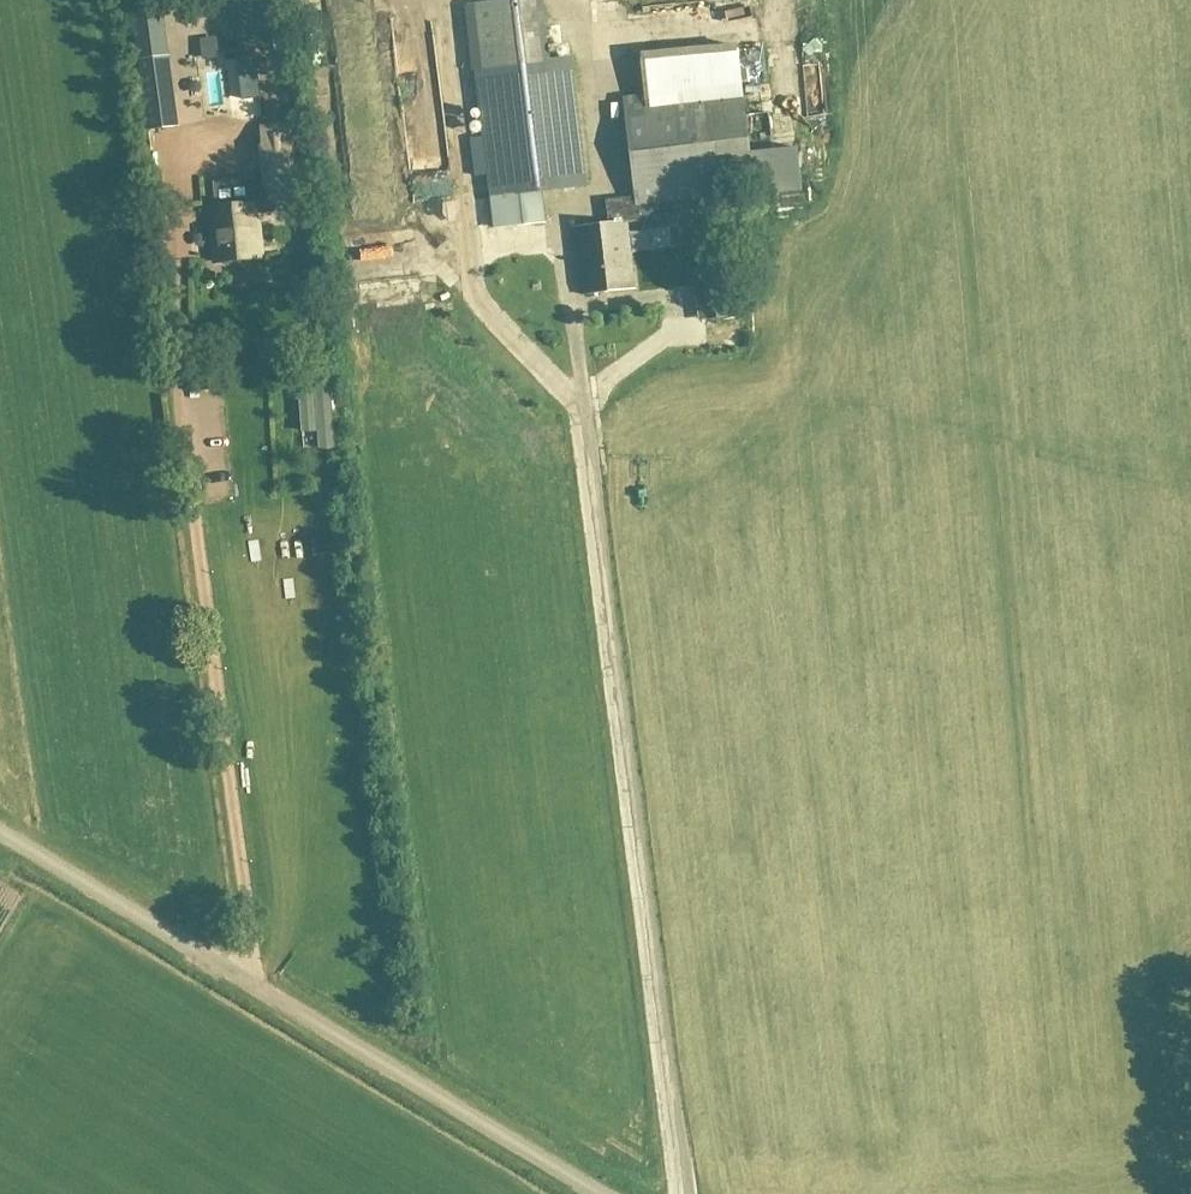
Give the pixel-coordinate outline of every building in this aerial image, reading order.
[(218,17),(238,15),(276,10),(275,0),(216,0),(218,17)] [(545,224),(542,193),(586,188),(570,60),(523,66),(515,2),(466,9),(490,200),(494,230),(545,224)] [(176,128),(166,58),(159,5),(131,9),(147,132),(166,129),(176,128)] [(741,197),(753,196),(740,85),(621,100),(635,210),(675,205),(741,197)] [(253,201),(253,206),(208,211),(213,264),(213,265),(262,260),(262,259),(257,212),(271,210),(271,205),(294,202),(287,130),(260,133),(267,199),(253,201)] [(357,185),(358,201),(393,199),(392,183),(357,185)] [(607,220),(608,227),(573,231),(577,264),(630,258),(626,226),(643,224),(643,231),(677,227),(675,205),(635,210),(635,213),(622,215),(623,218),(607,220)] [(630,258),(577,264),(581,298),(634,292),(630,258)] [(702,285),(707,323),(736,319),(731,281),(702,285)]
